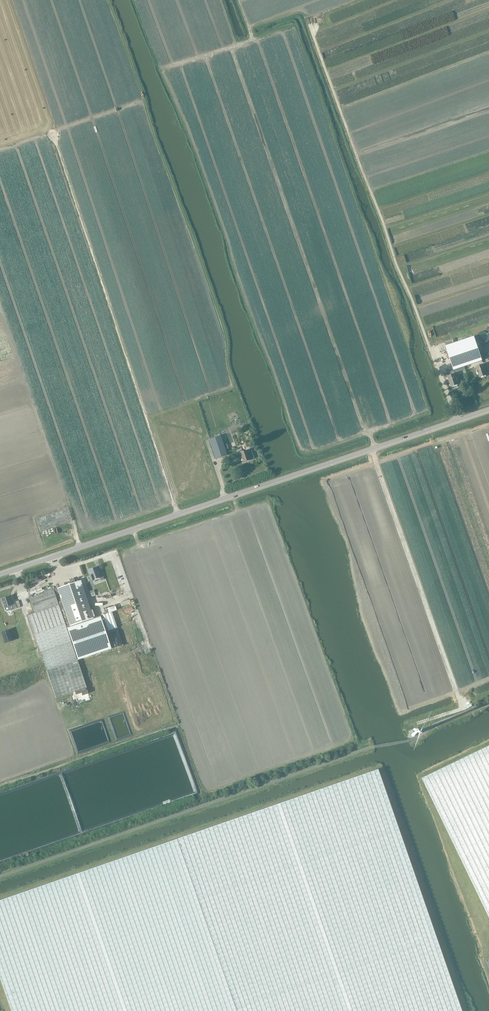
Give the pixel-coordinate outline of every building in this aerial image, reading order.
[(480,354),(474,336),(454,342),(453,339),(444,342),(446,346),(454,370),(482,360),(487,358),(485,353),(480,354)] [(479,377),(487,375),(483,364),(476,367),(479,377)] [(451,387),(459,384),(455,374),(447,376),(451,387)] [(227,455),(221,436),(209,440),(215,459),(227,455)] [(247,450),(239,453),(242,462),(250,460),(254,458),(252,453),(248,454),(247,450)] [(36,518),(41,531),(72,520),(68,508),(36,518)] [(89,570),(92,580),(99,578),(100,581),(104,579),(102,573),(99,575),(96,567),(89,570)] [(71,642),(77,660),(111,649),(100,615),(92,618),(85,596),(80,580),(53,590),(59,605),(66,627),(71,642)] [(59,605),(53,590),(30,598),(35,613),(59,605)] [(4,608),(4,607),(5,610),(7,611),(17,608),(14,601),(11,602),(9,596),(1,599),(4,608)] [(71,642),(66,627),(59,605),(35,613),(28,615),(46,670),(77,660),(71,642)] [(11,629),(1,633),(5,643),(14,640),(11,629)] [(77,660),(46,670),(56,698),(87,688),(77,660)] [(442,818),(488,917),(488,747),(423,779),(442,818)] [(177,839),(185,863),(236,1010),(462,1010),(395,818),(379,770),(239,818),(185,837),(177,839)] [(12,1010),(236,1010),(177,839),(0,900),(0,977),(12,1010)]
